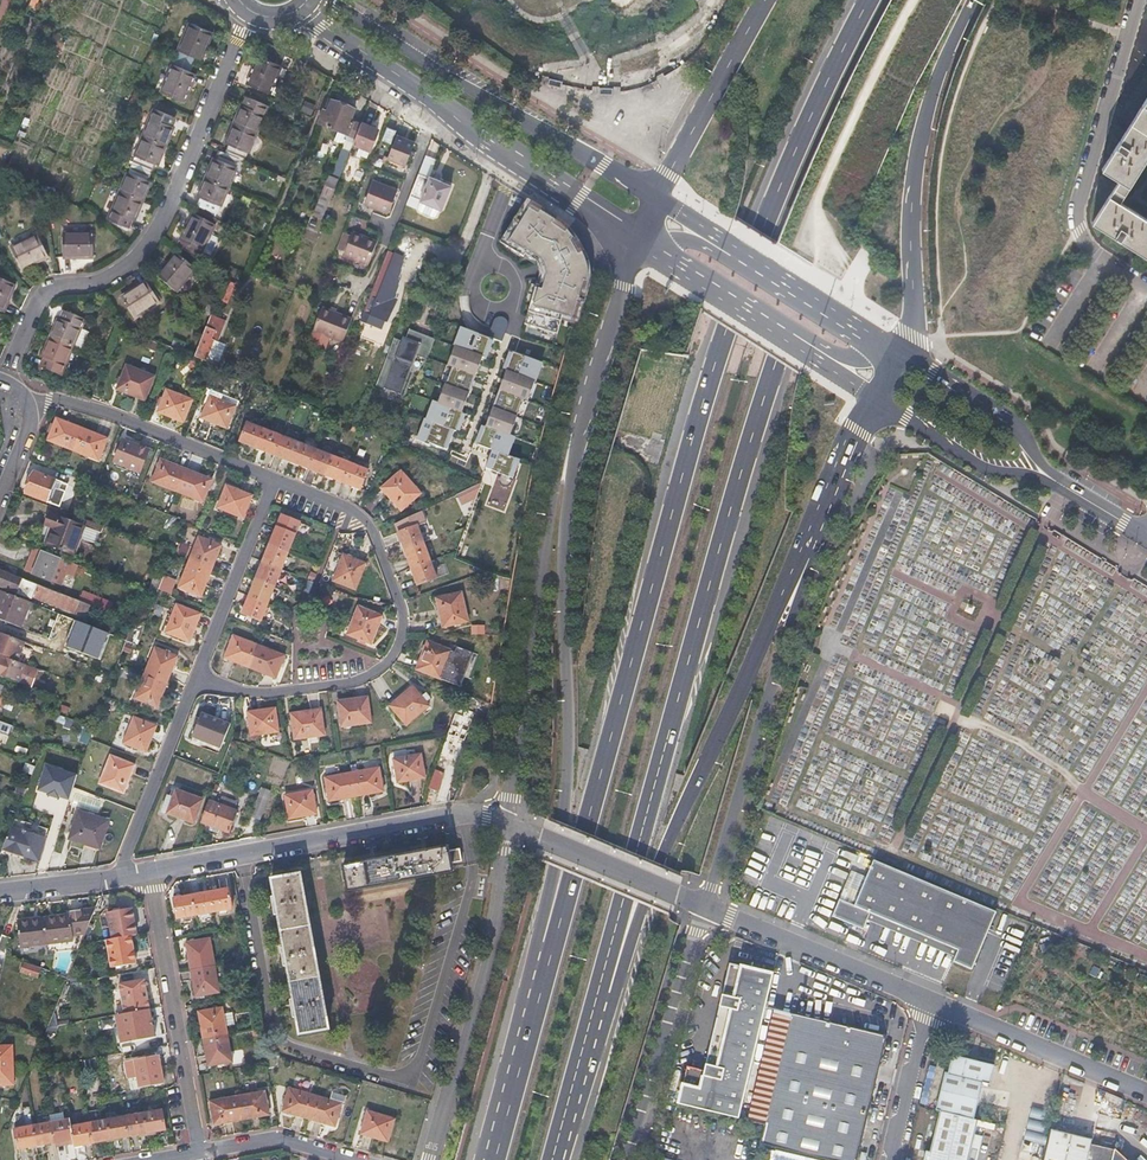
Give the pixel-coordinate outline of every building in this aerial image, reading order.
[(49,11),(57,14),(63,0),(53,0),(49,11)] [(200,59),(211,31),(190,23),(179,49),(200,59)] [(686,33),(671,44),(676,50),(690,39),(686,33)] [(270,93),(280,65),(259,57),(248,84),(270,93)] [(182,100),(194,73),(173,63),(161,90),(182,100)] [(548,85),(549,92),(565,88),(563,82),(548,85)] [(242,105),(234,124),(255,133),(267,105),(248,97),(244,105),(242,105)] [(1118,198),(1146,154),(1146,97),(1103,167),(1119,177),(1092,219),(1146,254),(1146,217),(1118,198)] [(327,111),(323,110),(318,123),(345,133),(343,139),(345,140),(342,149),(350,152),(352,145),(360,126),(350,121),(355,109),(331,100),(327,111)] [(155,108),(143,135),(164,144),(172,126),(170,124),(173,116),(155,108)] [(255,133),(234,124),(227,142),(229,144),(225,152),(240,158),(245,160),(255,133)] [(361,124),(360,126),(352,145),(359,147),(356,154),(365,157),(376,131),(361,124)] [(390,143),(395,131),(387,128),(382,140),(390,143)] [(143,135),(131,164),(150,171),(154,163),(157,163),(164,144),(143,135)] [(419,145),(397,135),(388,156),(387,158),(410,168),(416,151),(419,145)] [(240,158),(225,152),(220,150),(216,160),(214,159),(206,179),(228,187),(240,158)] [(131,164),(119,192),(141,201),(149,182),(147,180),(150,171),(131,164)] [(430,177),(418,173),(410,195),(443,208),(452,184),(431,175),(430,177)] [(321,194),(331,198),(338,180),(329,176),(321,194)] [(228,187),(206,179),(199,197),(201,199),(197,207),(217,215),(228,187)] [(372,183),(363,180),(357,196),(365,200),(365,203),(388,212),(397,189),(373,180),(372,183)] [(141,201),(119,192),(108,219),(127,227),(130,219),(133,220),(141,201)] [(523,205),(503,245),(519,250),(530,260),(537,276),(538,288),(529,315),(573,330),(579,321),(584,303),(583,266),(573,243),(557,223),(523,205)] [(199,252),(213,225),(193,214),(179,241),(199,252)] [(368,263),(376,241),(353,231),(344,255),(368,263)] [(91,256),(91,233),(61,233),(61,256),(91,256)] [(47,257),(36,236),(10,250),(21,271),(47,257)] [(370,318),(392,322),(405,256),(383,252),(370,318)] [(175,290),(194,268),(176,253),(157,275),(175,290)] [(14,284),(0,278),(0,311),(2,312),(14,284)] [(159,301),(146,281),(120,297),(134,318),(159,301)] [(224,282),(216,301),(225,304),(232,285),(224,282)] [(347,333),(356,310),(326,299),(317,322),(347,333)] [(58,319),(50,338),(72,347),(83,319),(64,311),(60,320),(58,319)] [(211,315),(194,358),(205,363),(213,341),(211,339),(214,330),(221,333),(225,321),(211,315)] [(404,341),(393,338),(377,386),(404,394),(417,355),(428,359),(435,338),(408,329),(404,341)] [(452,413),(464,416),(475,379),(485,382),(497,339),(460,329),(449,368),(451,369),(442,404),(433,401),(429,418),(449,423),(452,413)] [(72,347),(50,338),(42,358),(44,358),(41,367),(61,374),(72,347)] [(491,417),(516,425),(523,400),(531,403),(544,362),(512,352),(491,417)] [(145,399),(155,375),(128,365),(118,389),(145,399)] [(184,421),(193,400),(168,389),(159,411),(184,421)] [(228,428),(237,406),(211,396),(202,417),(228,428)] [(108,438),(58,418),(48,440),(99,460),(108,438)] [(361,488),(368,470),(286,437),(248,422),(240,440),(361,488)] [(124,441),(115,462),(139,473),(143,463),(148,450),(124,441)] [(156,468),(206,488),(210,478),(160,459),(156,468)] [(153,481),(178,492),(183,480),(158,469),(153,481)] [(67,484),(34,472),(26,494),(47,502),(48,501),(59,505),(67,484)] [(414,495),(396,472),(375,489),(394,511),(414,495)] [(208,490),(183,480),(178,492),(203,502),(208,490)] [(103,489),(88,483),(86,489),(101,495),(103,489)] [(230,497),(225,510),(244,516),(252,495),(227,485),(223,495),(230,497)] [(229,498),(222,495),(218,507),(224,510),(229,498)] [(83,527),(50,514),(45,527),(53,530),(47,544),(72,555),(83,527)] [(281,515),(276,527),(295,534),(300,522),(281,515)] [(437,577),(419,524),(399,531),(418,584),(437,577)] [(295,534),(276,527),(242,613),(260,621),(295,534)] [(198,536),(188,561),(194,563),(195,561),(204,564),(213,542),(198,536)] [(144,545),(125,538),(121,547),(140,554),(144,545)] [(194,563),(184,589),(202,596),(223,546),(213,542),(204,564),(195,561),(194,563)] [(35,573),(44,551),(35,548),(27,570),(35,573)] [(61,558),(44,551),(35,573),(52,580),(61,558)] [(355,589),(366,563),(343,553),(332,579),(355,589)] [(78,565),(61,558),(52,580),(62,584),(66,575),(73,578),(78,565)] [(184,589),(194,563),(188,561),(179,587),(184,589)] [(36,597),(77,613),(76,616),(87,621),(93,606),(78,601),(0,570),(0,584),(36,597)] [(165,572),(159,588),(171,593),(177,577),(165,572)] [(0,584),(0,591),(1,592),(29,603),(34,604),(36,597),(0,584)] [(82,591),(78,601),(93,606),(109,613),(113,604),(82,591)] [(467,621),(461,591),(435,597),(442,627),(467,621)] [(1,592),(0,595),(0,619),(20,627),(29,603),(1,592)] [(165,631),(169,633),(179,605),(177,604),(165,631)] [(181,606),(171,633),(191,640),(202,613),(181,606)] [(371,644),(381,617),(358,607),(346,634),(371,644)] [(79,622),(68,617),(65,625),(76,629),(79,622)] [(134,623),(127,640),(138,644),(145,627),(134,623)] [(18,661),(26,642),(0,632),(0,654),(18,661)] [(127,640),(105,632),(101,644),(122,652),(127,640)] [(284,656),(233,635),(224,658),(275,678),(284,656)] [(441,678),(452,650),(428,641),(417,669),(441,678)] [(142,671),(154,676),(163,650),(152,646),(142,671)] [(176,655),(164,651),(146,702),(156,706),(176,655)] [(32,687),(39,668),(18,661),(0,654),(0,676),(32,687)] [(154,676),(142,671),(132,696),(145,702),(154,676)] [(408,726),(431,706),(413,688),(391,707),(408,726)] [(371,722),(367,696),(337,700),(340,726),(371,722)] [(275,729),(274,705),(246,708),(248,732),(275,729)] [(324,735),(320,710),(291,714),(294,739),(324,735)] [(221,746),(231,722),(203,711),(193,735),(221,746)] [(466,736),(472,719),(456,713),(450,730),(466,736)] [(127,744),(136,718),(132,717),(121,741),(127,744)] [(155,725),(137,718),(129,744),(145,750),(155,725)] [(86,723),(80,740),(89,743),(95,726),(86,723)] [(425,776),(420,753),(393,757),(397,782),(425,776)] [(100,783),(115,789),(125,761),(111,756),(100,783)] [(126,759),(117,789),(124,791),(136,763),(126,759)] [(383,790),(379,767),(325,777),(329,800),(383,790)] [(443,772),(434,769),(427,786),(437,788),(443,772)] [(33,772),(24,795),(30,798),(40,775),(33,772)] [(193,821),(202,795),(176,786),(173,797),(167,795),(161,810),(193,821)] [(259,817),(269,789),(259,786),(250,814),(259,817)] [(316,791),(285,793),(287,821),(318,819),(316,791)] [(100,803),(75,794),(72,805),(97,814),(100,803)] [(217,803),(208,799),(200,821),(228,831),(236,809),(233,808),(236,800),(220,795),(217,803)] [(96,847),(105,820),(79,811),(69,838),(96,847)] [(45,837),(11,827),(3,849),(38,860),(45,837)] [(451,871),(450,867),(450,864),(448,851),(447,846),(344,866),(348,890),(451,871)] [(459,849),(448,851),(450,864),(461,861),(459,849)] [(872,856),(858,851),(855,859),(869,865),(872,856)] [(853,870),(840,899),(833,916),(865,929),(872,913),(959,950),(954,962),(974,969),(997,911),(875,859),(867,876),(853,870)] [(327,1029),(299,874),(271,879),(274,896),(270,897),(273,916),(278,915),(283,947),(279,948),(283,966),(287,966),(292,999),(289,1000),(292,1018),(296,1017),(299,1035),(327,1029)] [(227,888),(209,892),(213,911),(230,908),(227,888)] [(213,911),(209,892),(191,895),(195,914),(213,911)] [(195,914),(191,895),(173,898),(177,917),(195,914)] [(130,936),(135,935),(130,907),(107,912),(112,939),(130,936)] [(42,917),(46,943),(71,940),(71,934),(86,932),(93,911),(80,913),(79,909),(68,910),(68,913),(42,917)] [(18,946),(46,943),(42,917),(15,920),(18,946)] [(112,939),(106,940),(112,967),(135,962),(130,936),(112,939)] [(191,968),(215,964),(210,938),(187,942),(191,968)] [(3,958),(9,943),(0,939),(0,957),(3,958)] [(220,991),(215,964),(191,968),(196,995),(220,991)] [(23,966),(21,974),(37,979),(40,971),(23,966)] [(678,1105),(745,1120),(774,979),(730,970),(707,1067),(706,1072),(689,1068),(678,1105)] [(123,1013),(149,1008),(143,979),(118,983),(123,1013)] [(11,1020),(25,1024),(29,1010),(16,1006),(11,1020)] [(199,1011),(204,1038),(227,1033),(222,1006),(199,1011)] [(123,1013),(116,1015),(121,1042),(154,1036),(149,1008),(123,1013)] [(45,1036),(54,1039),(61,1018),(52,1015),(45,1036)] [(790,1016),(765,1125),(858,1147),(883,1038),(790,1016)] [(227,1033),(204,1038),(209,1064),(232,1060),(227,1033)] [(15,1084),(14,1048),(0,1048),(0,1085),(15,1084)] [(163,1082),(158,1054),(135,1059),(140,1086),(163,1082)] [(971,1133),(974,1118),(970,1117),(978,1081),(985,1083),(990,1065),(948,1054),(944,1073),(941,1073),(933,1109),(936,1110),(926,1151),(922,1151),(920,1159),(964,1159),(971,1133)] [(334,1125),(341,1102),(288,1087),(282,1110),(334,1125)] [(236,1095),(240,1118),(268,1113),(264,1090),(236,1095)] [(213,1123),(240,1118),(236,1095),(209,1100),(213,1123)] [(35,1146),(30,1117),(28,1106),(23,1107),(26,1126),(15,1129),(19,1149),(35,1146)] [(161,1108),(143,1112),(146,1131),(164,1128),(161,1108)] [(360,1133),(386,1141),(393,1118),(393,1117),(367,1110),(360,1133)] [(146,1131),(143,1112),(125,1115),(128,1135),(146,1131)] [(50,1122),(48,1114),(30,1117),(35,1146),(54,1142),(50,1122)] [(125,1115),(106,1119),(110,1138),(128,1135),(125,1115)] [(70,1125),(69,1118),(50,1122),(54,1142),(54,1146),(66,1144),(65,1140),(72,1139),(70,1125)] [(106,1119),(88,1122),(92,1142),(110,1138),(106,1119)] [(92,1142),(88,1122),(70,1125),(72,1139),(73,1145),(92,1142)] [(1048,1129),(1040,1159),(1125,1159),(1126,1159),(1113,1147),(1089,1142),(1090,1137),(1048,1127),(1048,1129)] [(971,1133),(964,1159),(973,1159),(979,1135),(971,1133)] [(1018,1159),(1036,1159),(1039,1145),(1021,1143),(1018,1159)]
